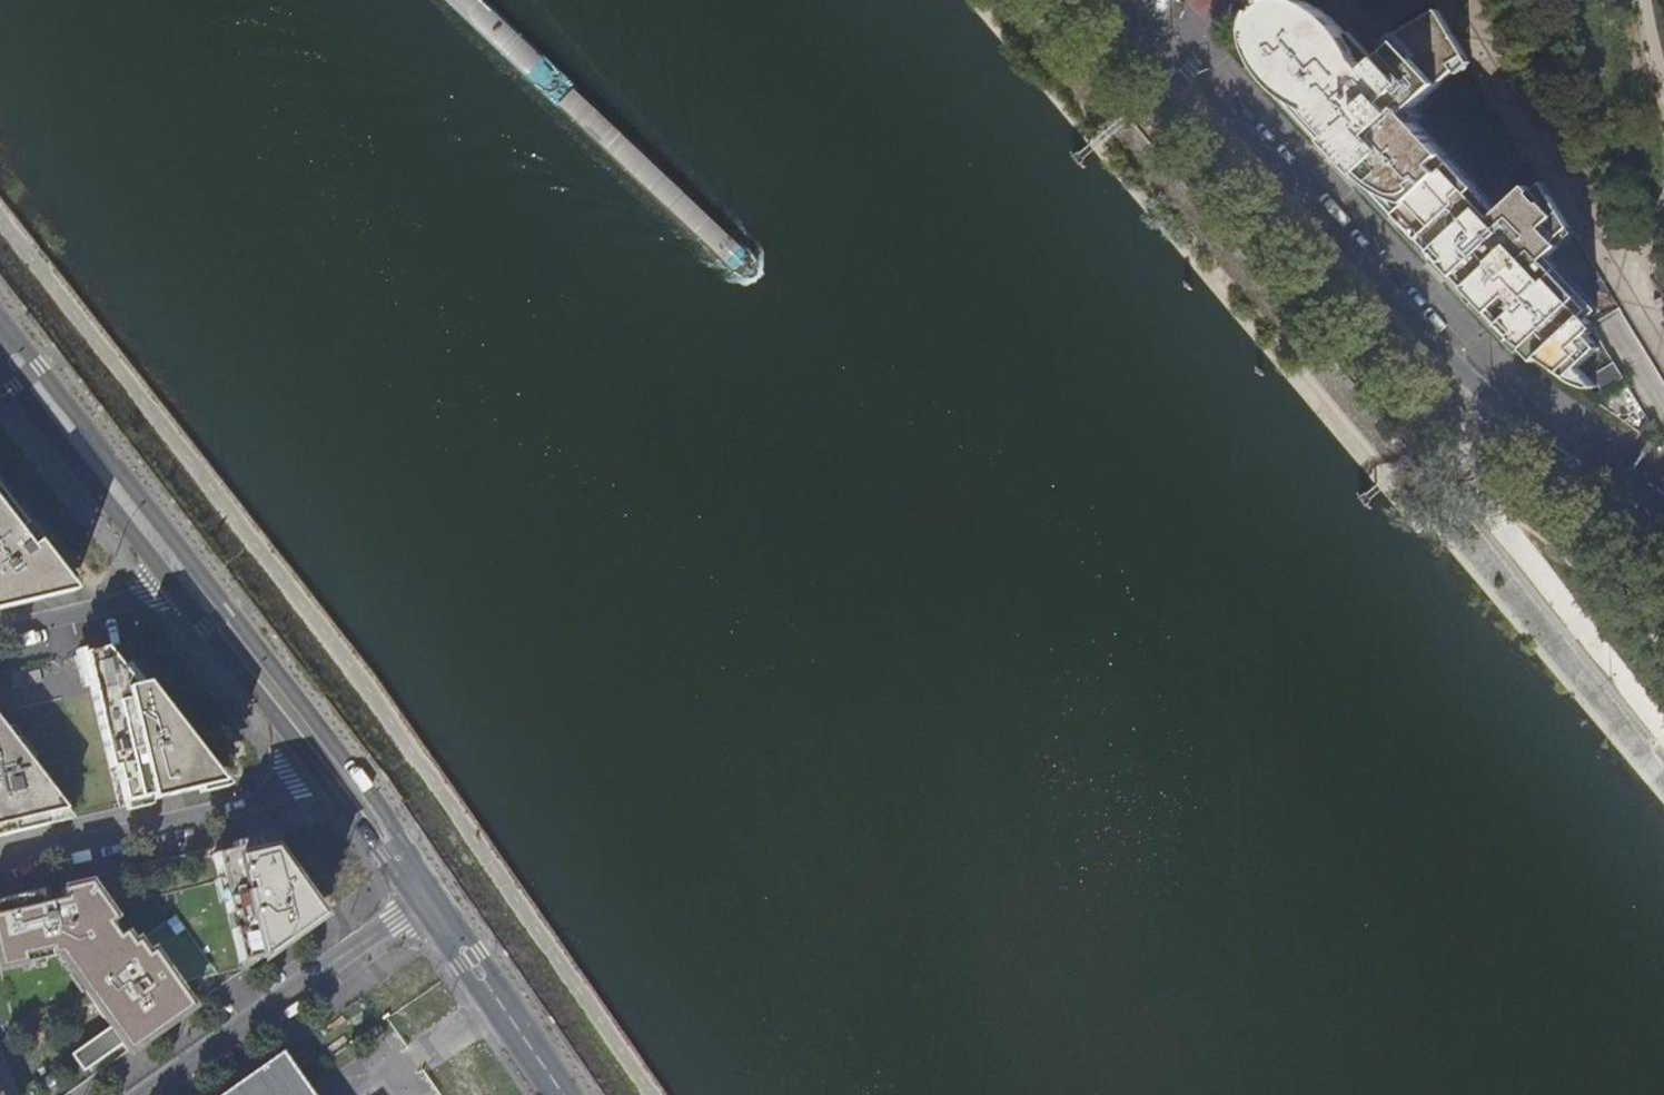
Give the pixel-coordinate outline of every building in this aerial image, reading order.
[(1439,9),(1388,39),(1394,47),(1370,68),(1361,58),(1348,35),(1336,21),(1316,5),(1310,3),(1303,10),(1294,0),(1270,0),(1269,0),(1270,3),(1262,11),(1260,9),(1257,13),(1254,23),(1253,32),(1266,45),(1258,52),(1263,62),(1279,86),(1299,107),(1314,123),(1331,140),(1334,138),(1365,170),(1361,173),(1372,183),(1390,195),(1403,209),(1399,214),(1429,247),(1503,325),(1512,336),(1526,346),(1540,356),(1568,376),(1579,366),(1599,347),(1588,335),(1595,328),(1585,315),(1591,309),(1544,260),(1560,245),(1556,241),(1570,227),(1569,225),(1551,195),(1543,201),(1533,192),(1527,185),(1499,211),(1493,217),(1471,193),(1477,187),(1417,123),(1408,113),(1416,106),(1456,69),(1452,64),(1466,54),(1453,32),(1439,9)] [(1310,3),(1304,0),(1294,0),(1303,10),(1310,3)] [(1266,45),(1253,32),(1257,50),(1258,52),(1266,45)] [(1309,127),(1371,194),(1431,258),(1440,267),(1446,274),(1484,314),(1498,330),(1499,328),(1503,325),(1429,247),(1399,214),(1403,209),(1390,195),(1372,183),(1361,173),(1365,170),(1334,138),(1331,140),(1314,123),(1299,107),(1279,86),(1263,62),(1258,52),(1248,62),(1254,69),(1309,127)] [(1458,73),(1471,62),(1466,54),(1452,64),(1456,69),(1458,73)] [(1424,115),(1416,106),(1408,113),(1417,123),(1424,115)] [(1551,195),(1543,182),(1533,192),(1543,201),(1551,195)] [(1493,217),(1499,211),(1477,187),(1471,193),(1493,217)] [(1560,245),(1574,232),(1570,227),(1556,241),(1560,245)] [(1535,360),(1537,358),(1540,356),(1526,346),(1524,349),(1535,360)] [(1592,375),(1601,390),(1621,378),(1612,362),(1592,375)] [(1594,385),(1579,366),(1568,376),(1567,377),(1591,388),(1594,385)] [(91,584),(0,467),(0,606),(91,584)] [(118,651),(96,656),(131,806),(186,792),(246,781),(203,724),(174,684),(145,688),(131,668),(118,651)] [(58,811),(79,807),(80,806),(0,703),(0,836),(60,822),(60,821),(58,811)] [(79,807),(58,811),(60,821),(70,818),(79,807)] [(253,838),(231,843),(233,852),(213,857),(223,878),(257,950),(262,960),(283,949),(320,929),(351,907),(322,875),(299,844),(263,856),(253,838)] [(65,952),(76,968),(71,972),(110,1029),(71,1056),(78,1065),(117,1037),(121,1043),(127,1052),(147,1037),(145,1034),(165,1021),(189,1004),(175,985),(150,949),(145,953),(136,940),(131,943),(107,909),(88,882),(61,889),(63,898),(43,903),(33,905),(31,899),(20,902),(18,894),(0,898),(0,968),(65,952)] [(117,1037),(78,1065),(82,1071),(121,1043),(117,1037)] [(300,1080),(281,1055),(223,1094),(311,1094),(300,1080)]
